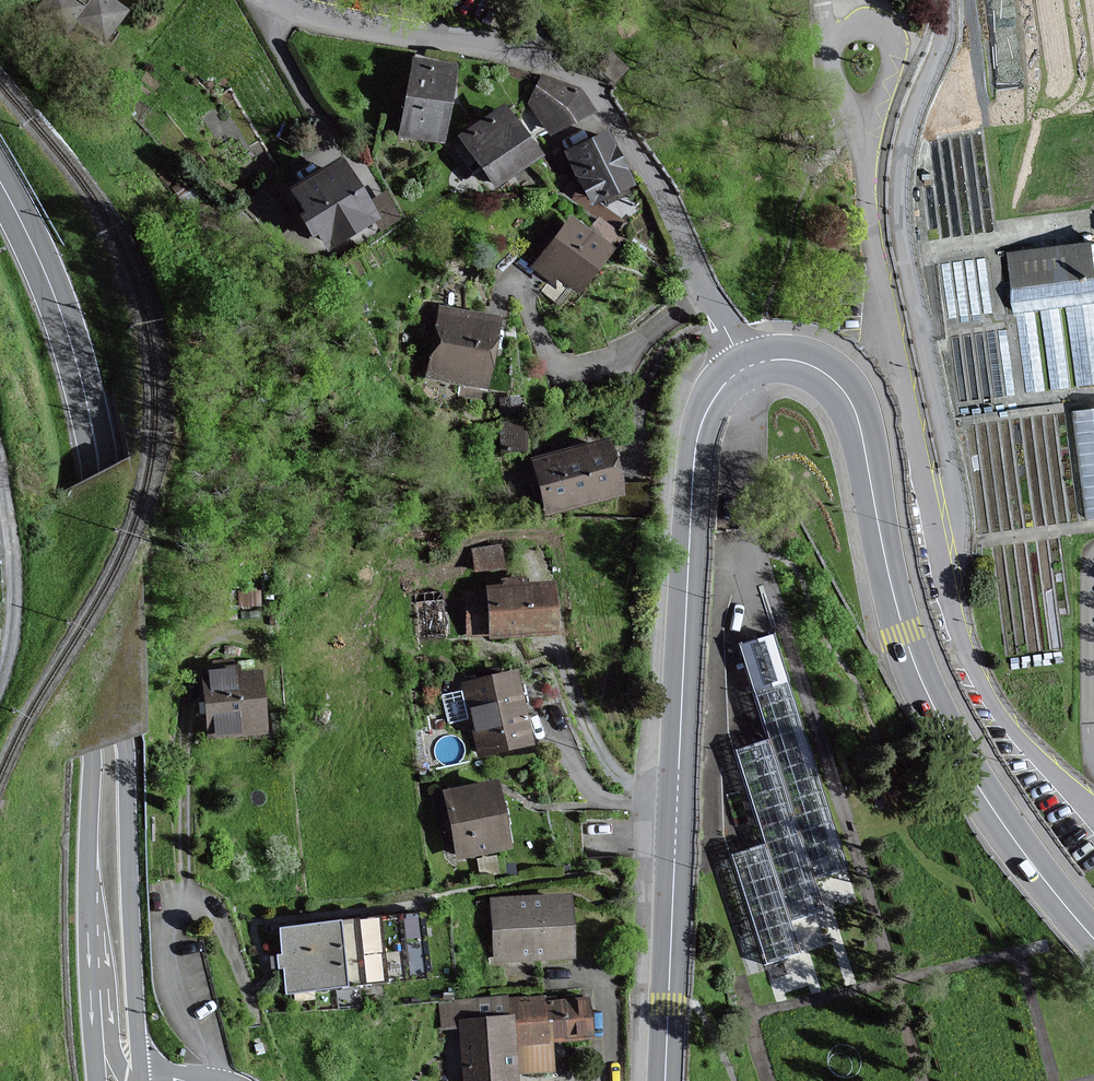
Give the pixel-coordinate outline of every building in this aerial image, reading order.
[(40,2),(101,44),(123,12),(108,1),(109,0),(41,0),(40,2)] [(453,66),(406,58),(394,135),(441,143),(453,66)] [(547,135),(589,113),(576,90),(539,78),(526,107),(547,135)] [(534,155),(498,107),(455,138),(491,186),(534,155)] [(631,182),(603,131),(561,154),(589,205),(631,182)] [(374,217),(333,156),(281,191),(321,252),(374,217)] [(607,249),(566,217),(525,267),(548,285),(555,276),(573,291),(607,249)] [(1006,252),(1014,313),(1093,303),(1093,249),(1093,242),(1032,249),(1006,252)] [(496,320),(434,307),(420,377),(481,390),(496,320)] [(1075,405),(1085,514),(1093,513),(1093,403),(1075,405)] [(617,495),(601,441),(529,462),(544,516),(617,495)] [(501,541),(473,544),(476,568),(504,565),(501,541)] [(418,587),(420,635),(449,634),(447,586),(418,587)] [(549,635),(546,586),(482,589),(485,638),(549,635)] [(847,870),(773,634),(761,638),(740,644),(770,740),(736,750),(767,849),(732,859),(766,966),(799,955),(790,924),(823,914),(812,881),(847,870)] [(235,669),(200,673),(206,739),(261,734),(255,675),(236,677),(235,669)] [(530,744),(512,671),(458,684),(476,757),(530,744)] [(505,847),(492,783),(441,794),(455,858),(505,847)] [(568,956),(564,896),(487,902),(492,962),(568,956)] [(421,979),(414,914),(276,929),(283,994),(421,979)] [(583,1002),(542,1004),(542,999),(509,1001),(503,1001),(503,999),(438,1003),(440,1028),(457,1028),(460,1080),(512,1080),(511,1074),(548,1072),(546,1043),(585,1041),(583,1002)]
